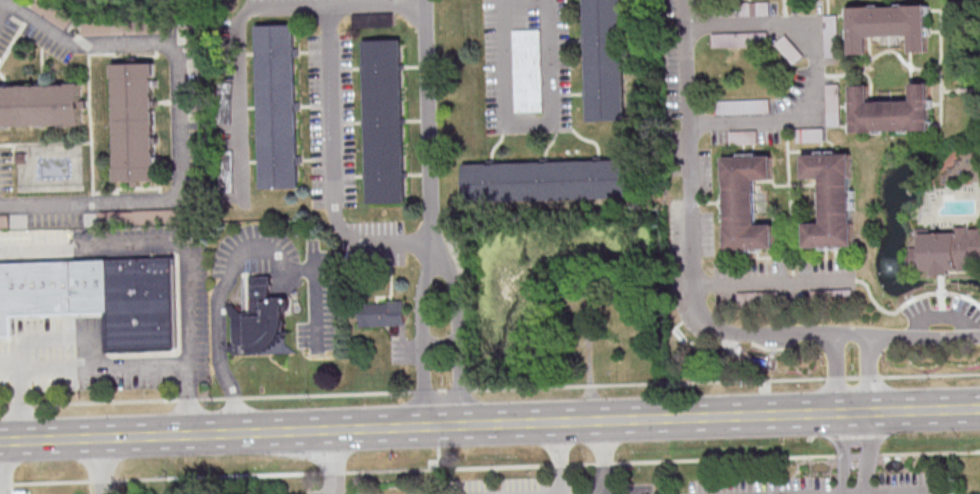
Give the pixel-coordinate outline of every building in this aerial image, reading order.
[(589,121),(585,0),(623,0),(627,120),(589,121)] [(742,1),(742,15),(770,15),(770,1),(742,1)] [(911,34),(871,35),(867,36),(868,53),(850,53),(850,36),(849,6),(926,4),(927,10),(927,31),(927,34),(928,52),(911,52),(911,34)] [(262,187),(257,25),(294,24),(299,186),(262,187)] [(514,30),(543,29),(545,111),(516,112),(514,30)] [(712,33),(712,46),(754,45),(754,36),(760,35),(760,32),(712,33)] [(364,39),(401,38),(407,202),(369,203),(364,39)] [(154,62),(157,180),(117,181),(113,63),(154,62)] [(852,131),(851,102),(851,85),(868,84),(869,101),(872,101),(912,100),(911,82),(929,82),(929,99),(929,103),(930,124),(930,129),(852,131)] [(83,125),(0,127),(0,85),(81,83),(83,125)] [(839,83),(826,84),(827,125),(840,125),(839,83)] [(797,142),(824,141),(823,128),(796,129),(797,142)] [(220,151),(232,151),(233,192),(221,192),(220,151)] [(852,152),(855,244),(824,245),(806,246),(805,222),(823,222),(822,177),(804,177),(803,154),(821,153),(852,152)] [(943,153),(979,152),(979,183),(944,185),(943,153)] [(724,156),(755,155),(773,154),(773,178),(756,179),(756,181),(758,224),(775,223),(776,247),(758,247),(727,248),(726,209),(725,198),(724,156)] [(627,158),(628,196),(466,201),(465,163),(627,158)] [(9,228),(0,228),(0,214),(9,214),(9,228)] [(915,232),(979,230),(979,269),(942,270),(916,271),(915,232)] [(13,338),(0,339),(0,264),(178,257),(178,352),(109,354),(107,315),(14,317),(13,338)] [(230,351),(237,353),(246,354),(255,353),(262,350),(270,346),(277,338),(282,329),(284,321),(284,316),(284,307),(285,304),(288,302),(290,301),(289,299),(287,297),(285,297),(270,297),(270,284),(272,284),(272,276),(252,277),(252,312),(244,313),(234,305),(229,305),(230,309),(231,312),(234,314),(236,316),(236,345),(230,345),(230,351)] [(360,326),(359,302),(404,301),(405,325),(360,326)]
